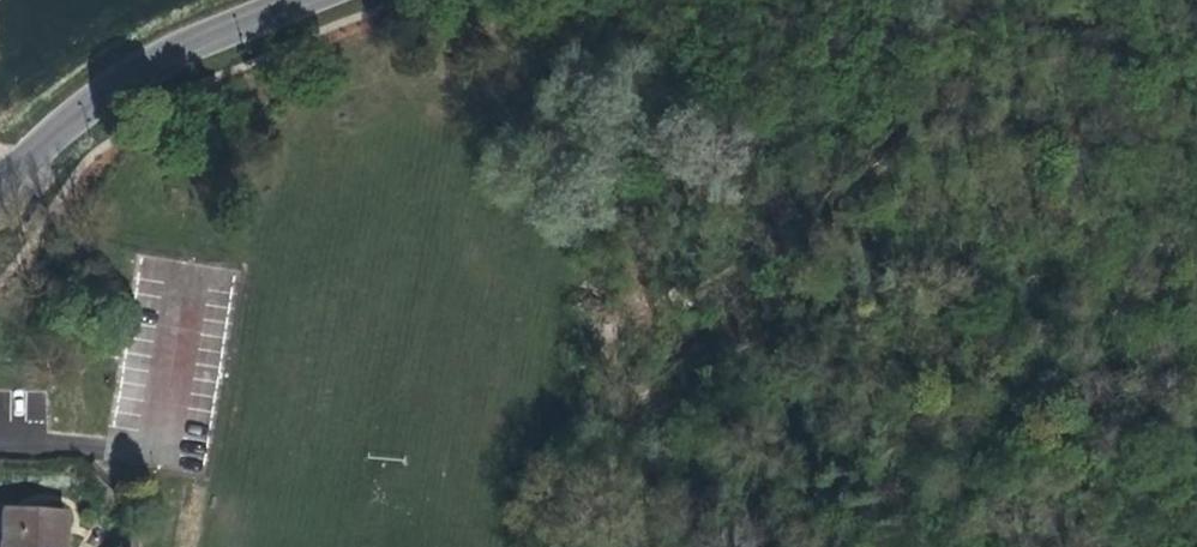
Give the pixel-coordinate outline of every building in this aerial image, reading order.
[(65,513),(1,510),(0,531),(0,546),(63,546),(65,513)]
